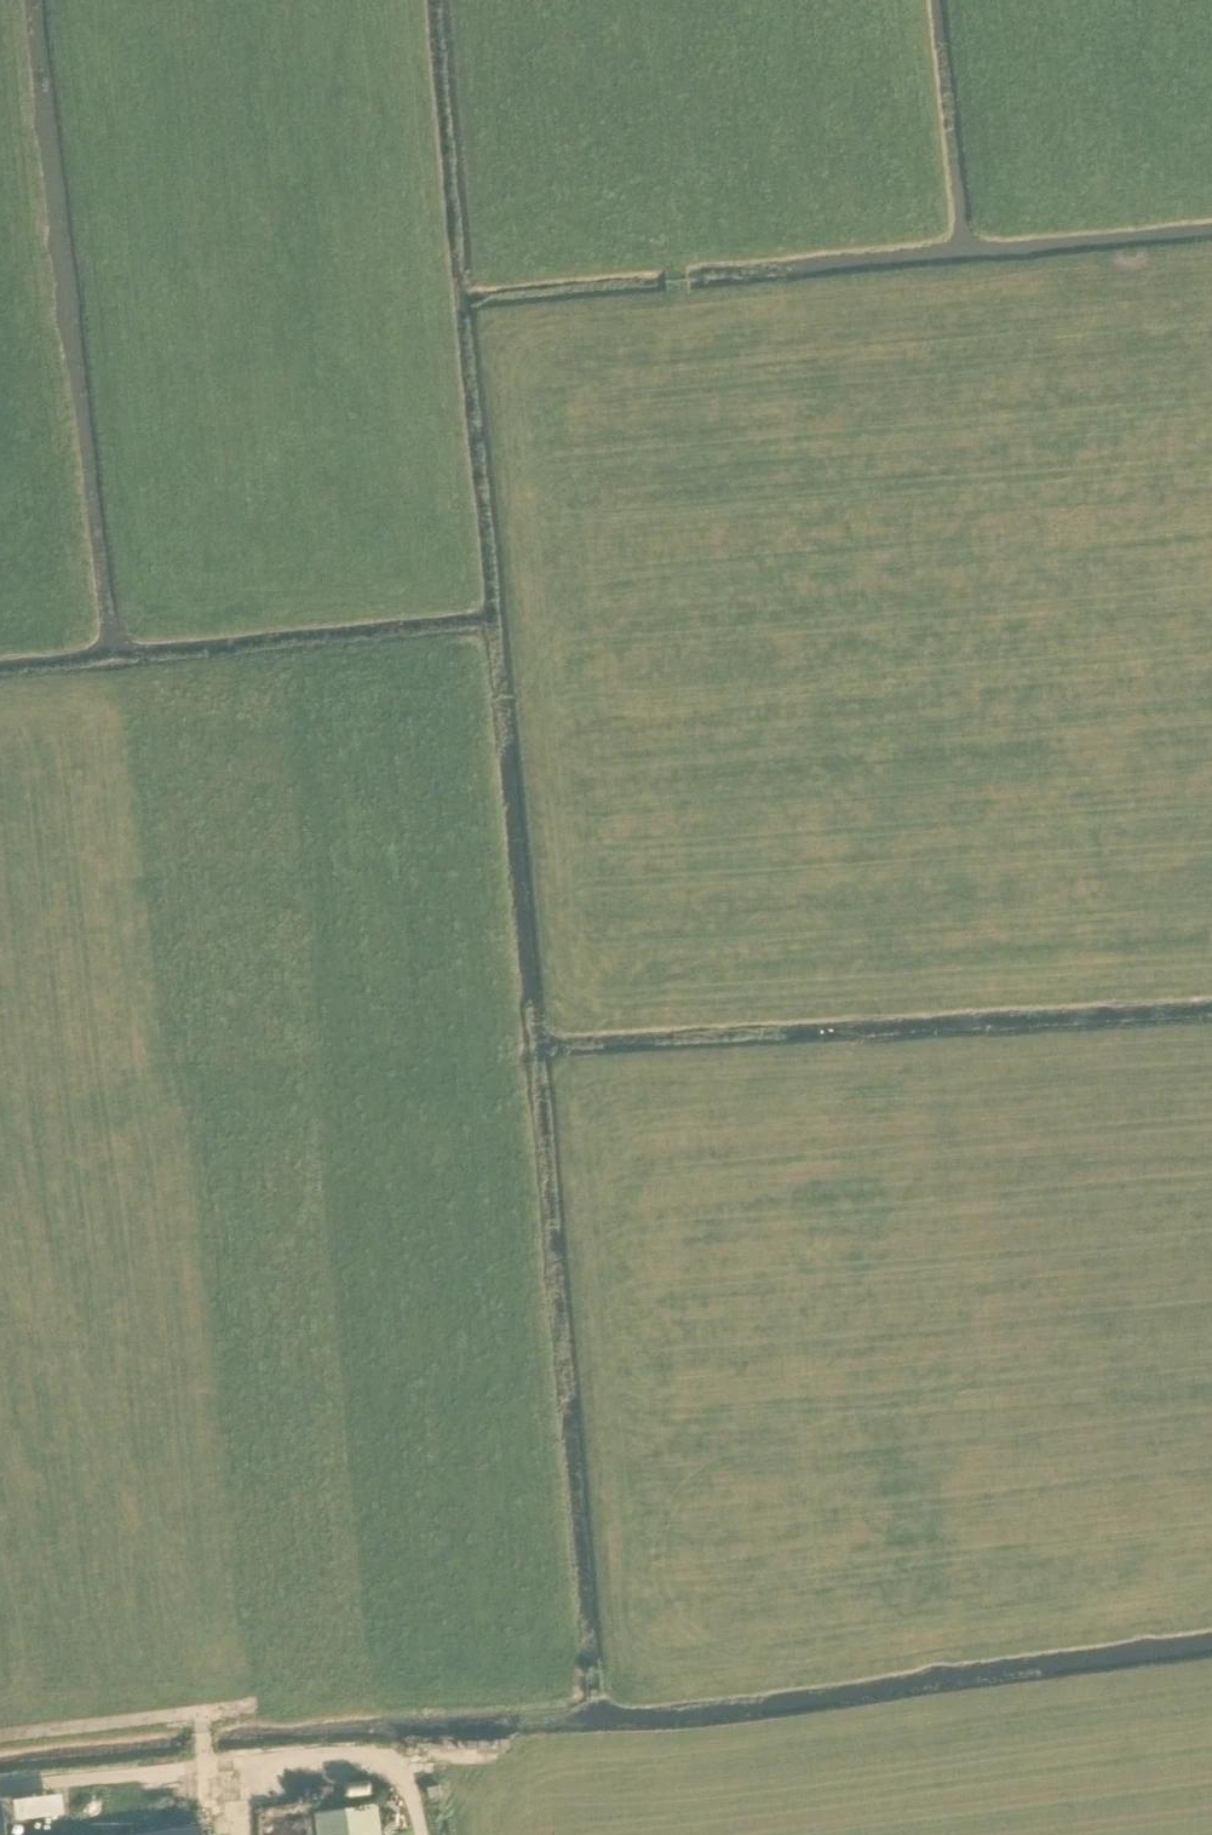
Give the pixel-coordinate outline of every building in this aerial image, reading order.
[(25,1810),(69,1807),(68,1787),(24,1790),(25,1810)] [(378,1802),(314,1811),(317,1834),(382,1834),(378,1802)] [(4,1803),(0,1804),(0,1834),(9,1834),(4,1803)] [(201,1826),(136,1834),(202,1834),(201,1826)]
